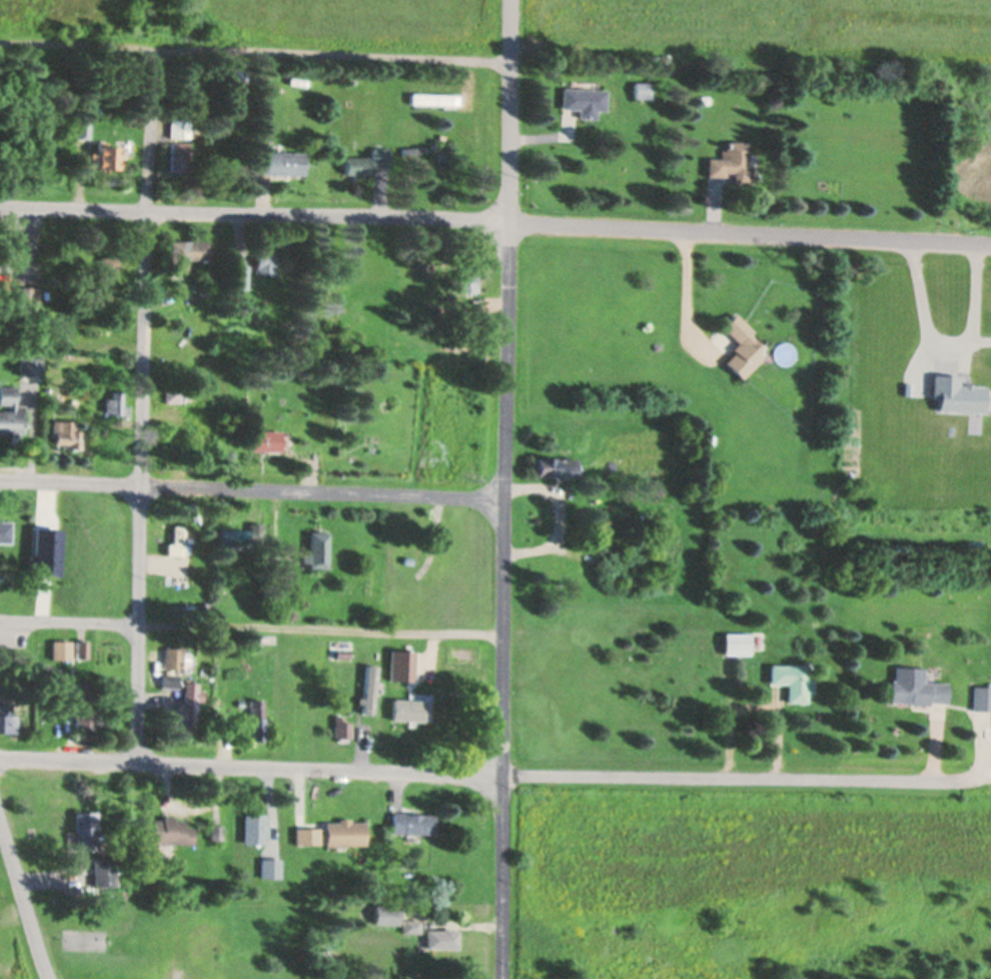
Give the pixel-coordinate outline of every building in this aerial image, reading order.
[(358,82),(350,82),(350,74),(358,74),(358,82)] [(651,80),(650,97),(634,96),(635,80),(651,80)] [(606,86),(606,107),(596,106),(596,116),(579,115),(580,106),(562,106),(563,85),(606,86)] [(458,93),(458,103),(411,102),(411,91),(458,93)] [(711,94),(710,102),(701,102),(702,94),(711,94)] [(91,109),(90,137),(76,137),(77,112),(88,113),(88,108),(91,109)] [(190,114),(190,136),(171,136),(171,114),(190,114)] [(748,141),(748,158),(746,158),(746,164),(752,165),(751,182),(734,182),(734,171),(725,170),(725,175),(708,174),(708,157),(722,157),(722,150),(726,150),(726,140),(748,141)] [(190,141),(190,147),(190,169),(181,169),(181,172),(178,172),(178,169),(171,169),(172,146),(172,141),(190,141)] [(119,145),(118,166),(91,166),(91,151),(98,151),(98,144),(119,145)] [(390,147),(390,165),(371,165),(371,172),(346,172),(346,155),(372,155),(373,146),(390,147)] [(305,151),(304,172),(262,171),(263,150),(305,151)] [(207,238),(207,257),(188,257),(188,269),(171,269),(170,239),(207,238)] [(276,252),(275,273),(256,272),(257,251),(276,252)] [(117,254),(117,273),(101,273),(101,254),(117,254)] [(248,264),(247,287),(233,287),(234,263),(248,264)] [(475,272),(475,290),(458,290),(458,272),(475,272)] [(9,286),(0,286),(0,273),(10,273),(9,286)] [(114,282),(114,300),(93,299),(93,282),(114,282)] [(34,285),(34,304),(20,303),(21,284),(34,285)] [(761,356),(741,376),(725,359),(734,349),(731,346),(737,341),(721,324),(735,311),(752,328),(748,331),(761,345),(755,351),(761,356)] [(43,359),(42,378),(19,378),(20,359),(43,359)] [(957,384),(963,384),(963,382),(971,382),(971,384),(984,385),(983,410),(937,408),(938,393),(931,393),(932,372),(958,373),(957,384)] [(13,432),(0,431),(0,410),(10,410),(10,404),(0,404),(0,386),(16,386),(16,405),(24,405),(24,410),(24,432),(20,432),(20,435),(12,435),(13,432)] [(182,386),(182,401),(166,400),(166,386),(182,386)] [(123,388),(123,402),(126,402),(126,409),(104,409),(104,396),(111,396),(111,388),(123,388)] [(82,428),(81,447),(68,447),(68,443),(55,443),(55,436),(53,436),(53,419),(76,420),(75,428),(82,428)] [(281,428),(280,448),(252,447),(252,428),(281,428)] [(715,433),(714,443),(707,442),(707,433),(715,433)] [(574,457),(574,475),(537,474),(537,457),(574,457)] [(11,540),(0,540),(0,517),(1,517),(1,519),(11,519),(11,540)] [(184,522),(183,554),(168,553),(168,542),(173,542),(174,522),(184,522)] [(253,528),(253,548),(219,547),(219,526),(253,528)] [(328,531),(327,567),(309,567),(309,561),(300,561),(300,554),(309,554),(310,530),(328,531)] [(983,540),(982,546),(967,545),(968,538),(983,540)] [(278,588),(270,588),(270,579),(277,579),(278,588)] [(749,631),(749,653),(724,652),(725,631),(749,631)] [(88,638),(88,663),(77,663),(77,655),(77,638),(88,638)] [(72,640),(71,658),(53,657),(53,640),(72,640)] [(190,652),(189,666),(183,666),(182,667),(163,666),(164,646),(184,647),(183,651),(190,652)] [(377,664),(372,713),(362,712),(363,702),(357,702),(357,696),(363,697),(367,663),(377,664)] [(807,663),(807,678),(813,678),(813,693),(806,693),(806,701),(787,700),(787,682),(770,682),(770,663),(787,664),(787,663),(807,663)] [(925,666),(924,680),(948,681),(947,701),(930,700),(930,703),(911,702),(912,701),(891,700),(893,678),(895,678),(896,665),(925,666)] [(179,673),(179,685),(161,684),(161,673),(179,673)] [(406,679),(405,688),(403,688),(403,689),(396,689),(396,681),(398,681),(398,679),(406,679)] [(96,680),(96,727),(89,727),(89,733),(75,733),(76,680),(96,680)] [(197,683),(194,732),(180,731),(180,723),(176,722),(177,714),(174,713),(174,705),(182,705),(183,682),(197,683)] [(975,685),(990,685),(990,710),(975,709),(975,685)] [(423,699),(422,719),(391,718),(392,697),(423,699)] [(263,716),(263,739),(247,739),(247,716),(250,716),(250,699),(261,699),(261,716),(263,716)] [(16,731),(0,730),(0,702),(12,702),(12,714),(17,714),(16,731)] [(350,722),(350,737),(345,737),(345,741),(337,741),(337,736),(333,736),(333,721),(350,722)] [(95,810),(96,833),(99,833),(99,839),(96,840),(96,847),(75,848),(75,834),(73,834),(72,811),(95,810)] [(430,812),(429,831),(389,829),(390,810),(430,812)] [(266,822),(265,833),(262,833),(262,840),(259,840),(258,843),(253,843),(253,840),(242,839),(243,811),(263,812),(263,821),(266,822)] [(172,814),(172,817),(182,818),(182,824),(191,824),(190,841),(151,840),(151,816),(161,816),(161,814),(172,814)] [(348,817),(348,820),(362,819),(363,843),(344,843),(324,843),(323,820),(337,820),(337,817),(348,817)] [(220,823),(220,837),(209,837),(209,823),(220,823)] [(318,843),(294,843),(294,828),(318,827),(318,843)] [(114,884),(93,885),(92,858),(113,857),(118,857),(119,871),(114,871),(114,884)] [(279,857),(278,876),(259,876),(259,857),(279,857)] [(418,918),(418,931),(401,930),(401,918),(418,918)] [(452,926),(452,929),(455,929),(455,936),(455,945),(425,945),(425,928),(440,928),(440,926),(452,926)]
